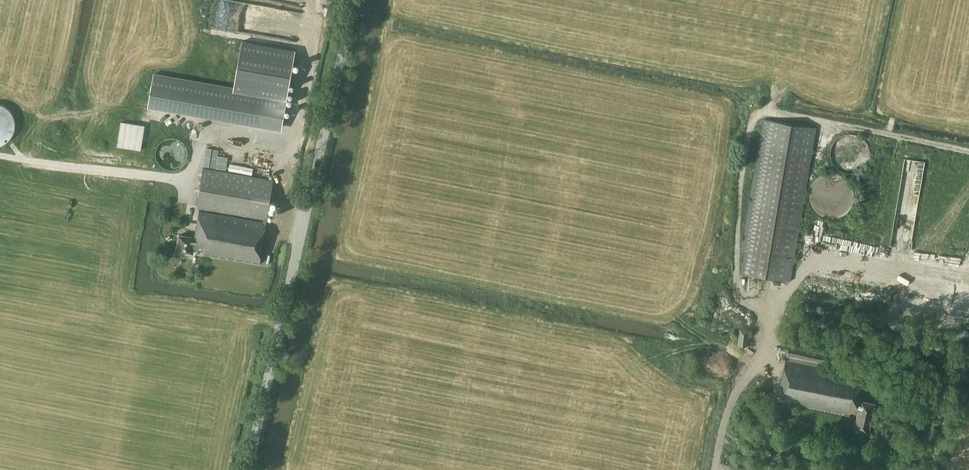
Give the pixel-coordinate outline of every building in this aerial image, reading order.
[(295,50),(242,41),(233,89),(287,98),(295,50)] [(147,109),(281,132),(287,98),(233,89),(153,75),(147,109)] [(17,136),(4,101),(0,102),(0,142),(17,136)] [(816,127),(765,119),(741,273),(792,281),(816,127)] [(837,169),(860,168),(860,160),(849,161),(849,154),(836,155),(837,169)] [(274,180),(203,169),(197,209),(264,220),(263,223),(199,213),(195,238),(180,235),(177,251),(179,252),(179,254),(184,255),(185,253),(193,254),(194,249),(204,251),(203,255),(260,265),(274,180)] [(749,330),(738,329),(737,344),(748,345),(749,330)] [(854,429),(868,431),(874,402),(864,400),(869,376),(823,366),(827,347),(790,339),(777,401),(850,416),(851,411),(857,413),(854,429)] [(917,378),(900,375),(898,384),(915,387),(917,378)] [(886,440),(876,437),(874,443),(884,446),(886,440)]
